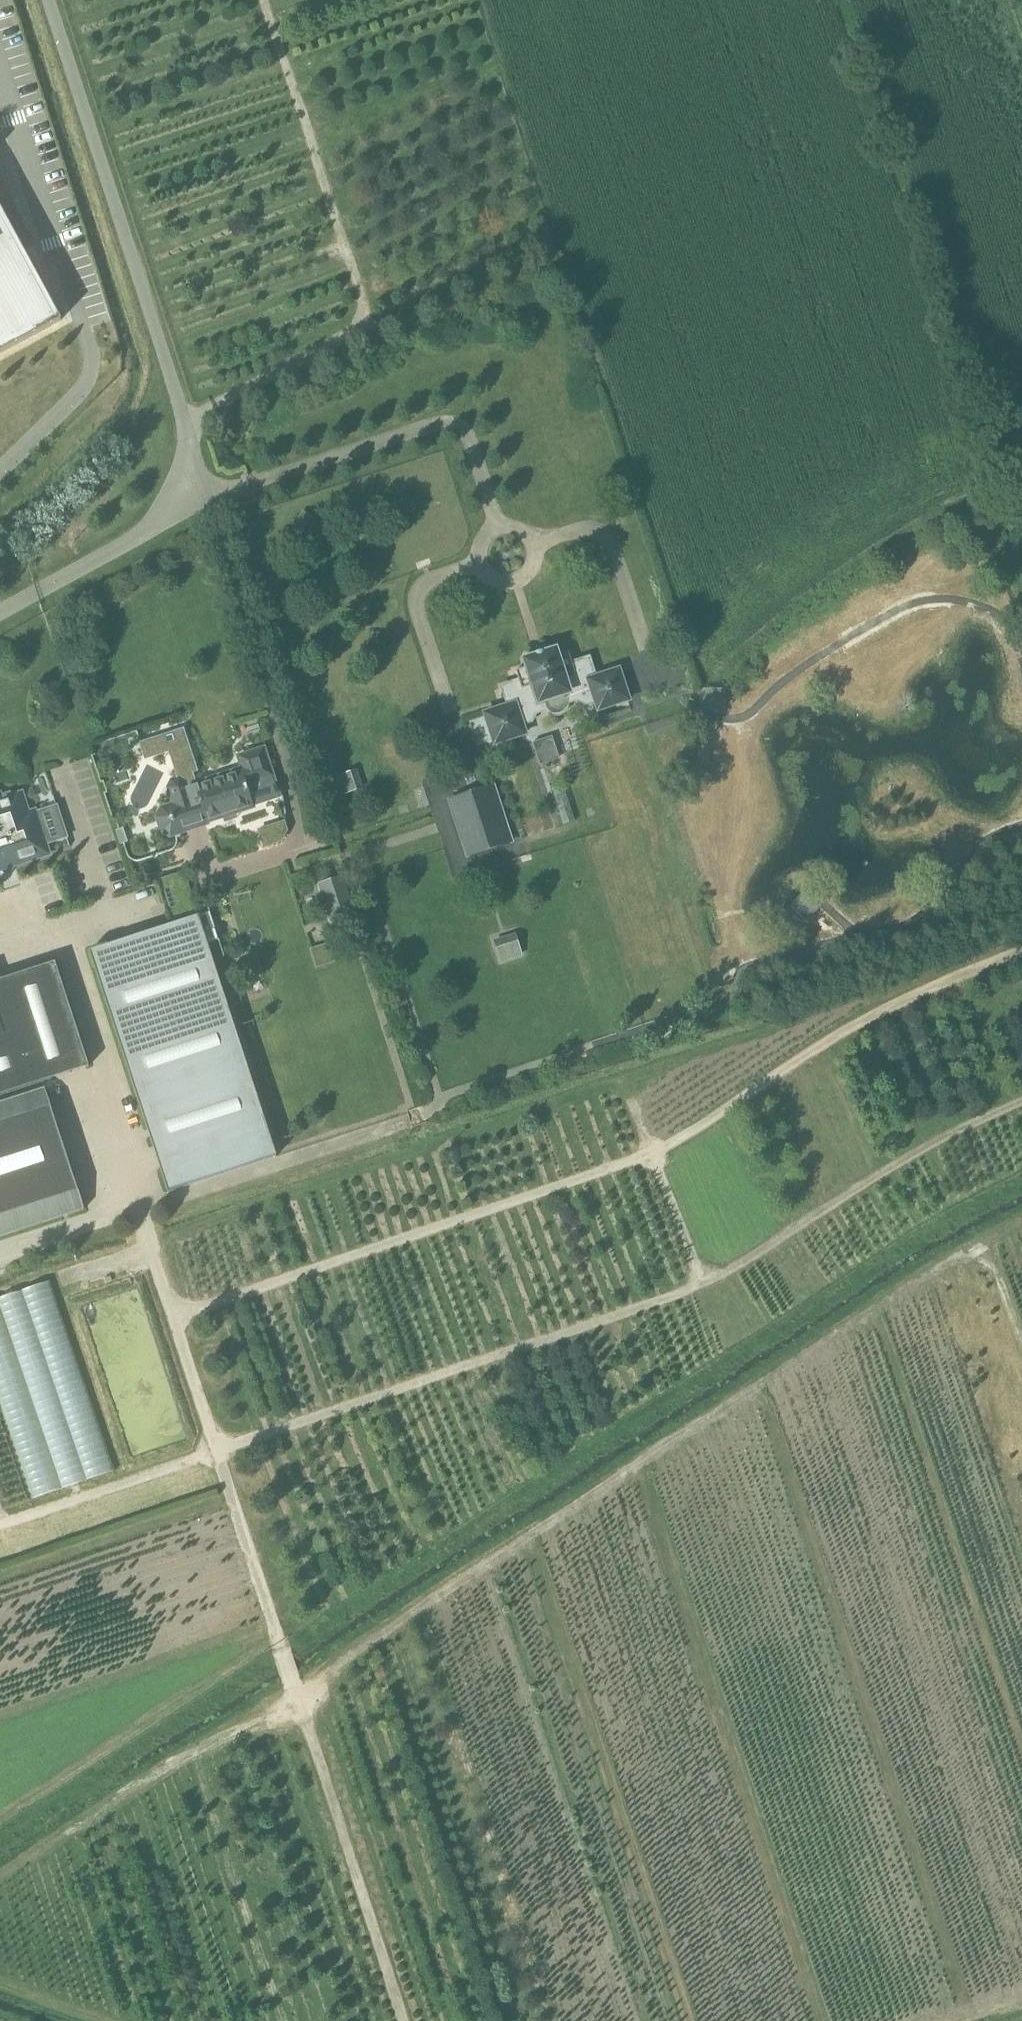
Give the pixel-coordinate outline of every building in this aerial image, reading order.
[(60,322),(0,206),(0,354),(60,322)] [(568,701),(570,701),(572,701),(585,705),(592,703),(596,714),(631,703),(618,666),(594,675),(588,657),(570,663),(568,654),(557,658),(555,652),(548,654),(544,645),(528,651),(529,655),(519,659),(523,669),(515,672),(517,679),(498,685),(504,704),(479,712),(491,748),(527,736),(524,726),(531,723),(537,712),(539,711),(542,711),(553,717),(558,717),(561,716),(565,712),(567,709),(567,703),(567,702),(568,701)] [(158,810),(153,818),(158,833),(163,836),(178,831),(208,821),(252,807),(247,791),(264,786),(263,782),(271,774),(265,753),(258,750),(241,755),(236,763),(239,772),(241,776),(226,781),(225,777),(209,782),(209,783),(197,787),(193,773),(198,771),(190,746),(169,752),(177,779),(172,781),(168,788),(174,805),(170,806),(158,810)] [(141,757),(123,801),(142,808),(160,765),(141,757)] [(118,827),(107,830),(83,758),(58,767),(49,767),(49,773),(74,847),(75,875),(121,873),(114,852),(114,849),(130,843),(130,826),(118,827)] [(334,775),(336,795),(353,793),(350,773),(334,775)] [(513,845),(493,785),(446,800),(465,860),(513,845)] [(5,873),(13,871),(16,864),(41,856),(46,847),(37,820),(28,816),(24,802),(15,797),(0,802),(0,871),(5,873)] [(252,829),(270,824),(267,812),(249,817),(252,829)] [(344,876),(318,885),(331,923),(357,914),(344,876)] [(806,892),(791,908),(805,921),(820,906),(806,892)] [(90,951),(168,1192),(277,1157),(199,917),(90,951)] [(486,943),(493,966),(513,960),(507,937),(486,943)] [(93,1068),(58,961),(0,979),(0,1099),(93,1068)] [(0,1103),(0,1236),(82,1210),(43,1089),(0,1103)] [(48,1281),(0,1297),(0,1405),(32,1498),(113,1470),(48,1281)]
